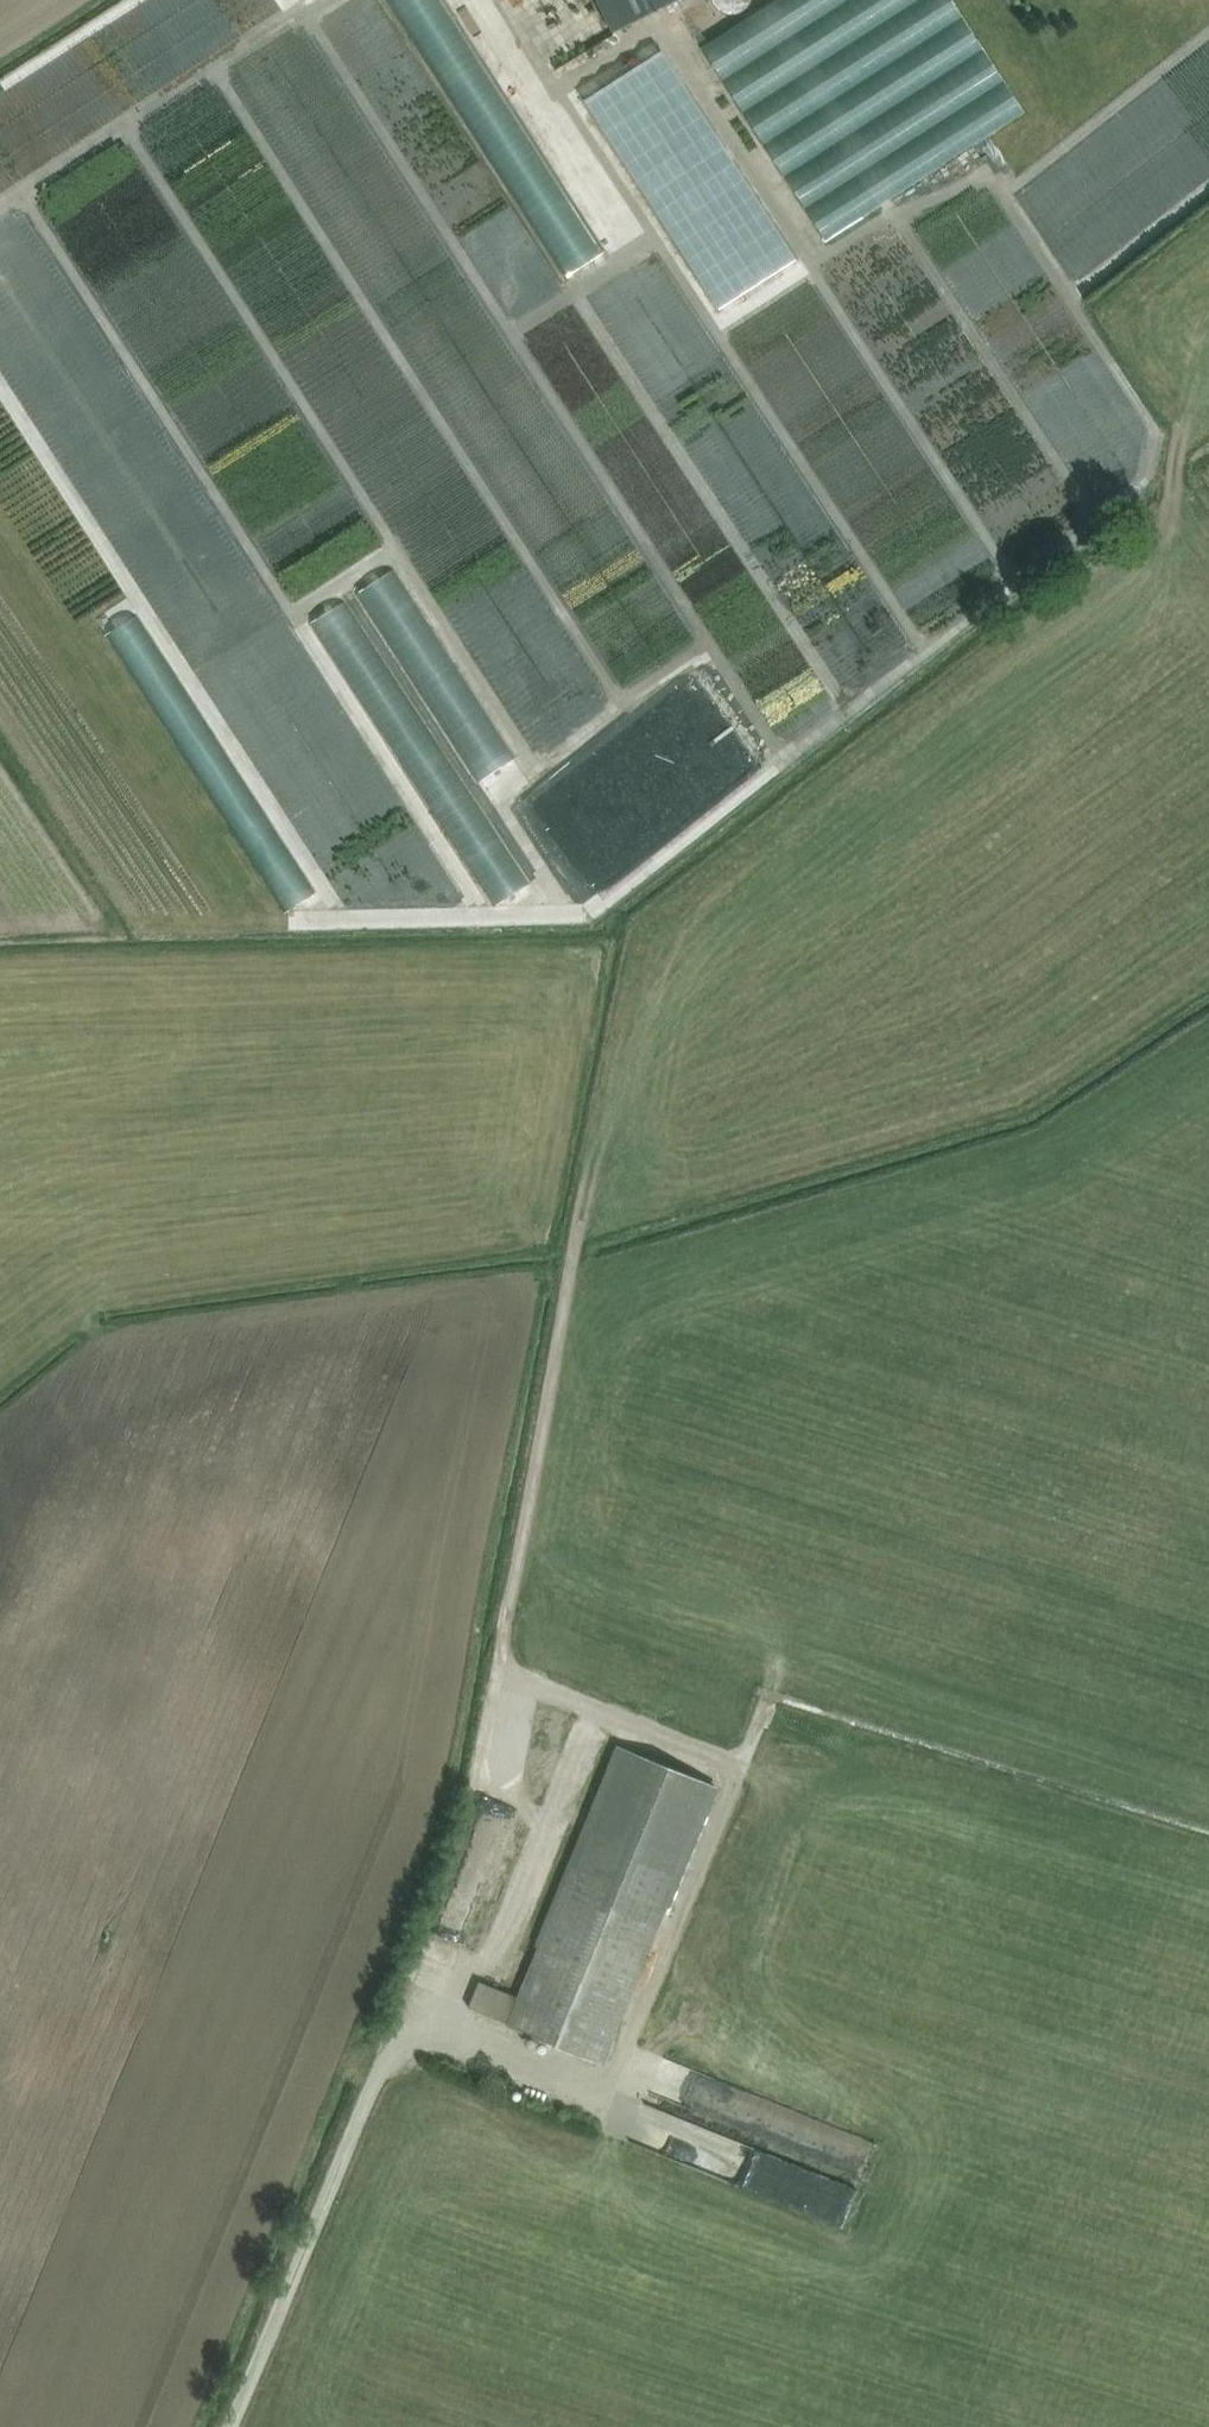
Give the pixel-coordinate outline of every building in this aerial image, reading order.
[(471,0),(409,0),(560,277),(585,264),(591,276),(615,263),(471,0)] [(672,3),(677,0),(597,0),(600,5),(588,11),(602,38),(672,3)] [(1098,13),(1124,4),(1123,0),(1093,0),(1098,13)] [(735,329),(824,276),(691,52),(670,65),(672,68),(612,104),(666,194),(657,199),(735,329)] [(378,595),(400,631),(435,609),(413,574),(378,595)] [(336,622),(510,914),(544,894),(370,602),(336,622)] [(417,621),(402,633),(425,663),(455,641),(440,621),(426,632),(417,621)] [(531,766),(475,664),(438,684),(495,786),(531,766)] [(601,2064),(610,2042),(666,1904),(715,1787),(619,1747),(571,1864),(517,1996),(480,1981),(478,1985),(469,2007),(509,2024),(507,2026),(601,2064)]
